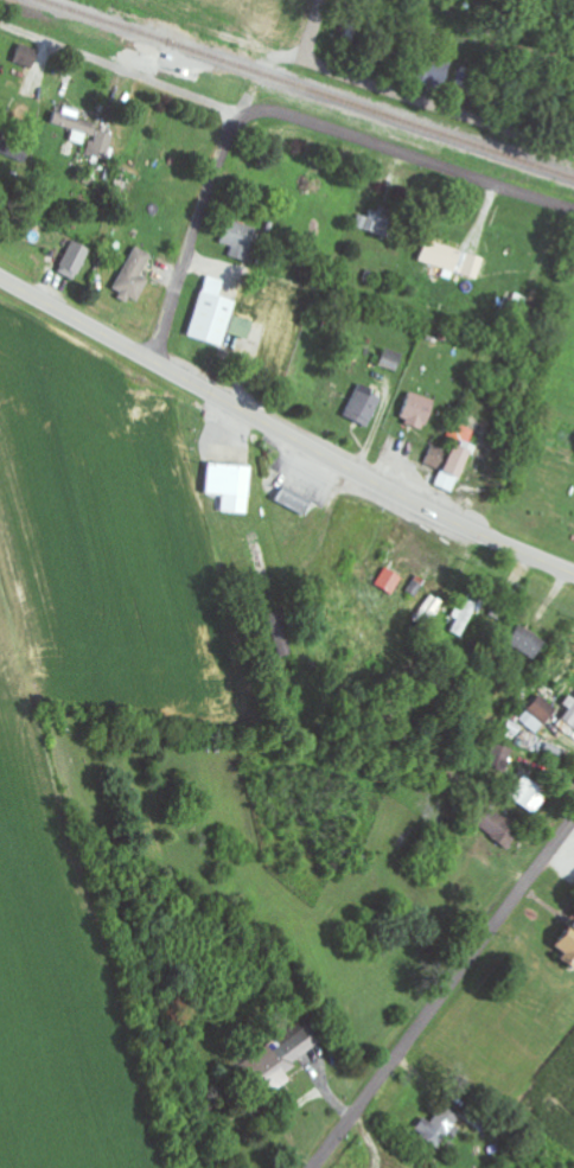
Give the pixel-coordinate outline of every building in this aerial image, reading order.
[(16,63),(34,70),(41,53),(23,46),(16,63)] [(89,156),(108,161),(114,135),(97,131),(99,125),(79,121),(81,115),(58,109),(54,126),(75,131),(72,142),(85,145),(87,136),(93,137),(89,156)] [(8,143),(0,139),(0,153),(3,154),(8,143)] [(361,215),(357,226),(387,237),(393,221),(373,214),(371,219),(361,215)] [(259,230),(231,220),(222,244),(251,254),(259,230)] [(78,281),(91,248),(72,241),(59,273),(78,281)] [(420,264),(455,274),(455,273),(480,280),(486,257),(427,241),(420,264)] [(153,254),(135,246),(116,294),(140,303),(150,279),(144,277),(153,254)] [(190,336),(223,346),(237,301),(221,296),(226,281),(208,276),(190,336)] [(230,333),(250,340),(256,323),(236,316),(230,333)] [(381,365),(398,371),(404,355),(386,348),(381,365)] [(346,416),(370,427),(384,397),(360,385),(346,416)] [(436,400),(410,393),(403,423),(428,429),(436,400)] [(427,464),(443,471),(437,485),(455,493),(473,451),(457,444),(450,460),(436,454),(438,449),(434,448),(427,464)] [(252,466),(210,464),(209,495),(224,496),(223,513),(250,514),(252,466)] [(308,515),(315,500),(284,487),(278,503),(308,515)] [(377,585),(394,595),(404,577),(387,568),(377,585)] [(269,615),(281,658),(293,654),(281,611),(269,615)] [(510,643),(536,660),(548,642),(521,625),(510,643)] [(570,708),(563,721),(573,728),(573,697),(570,695),(564,705),(570,708)] [(558,710),(541,696),(520,720),(537,735),(558,710)] [(535,815),(551,794),(527,776),(511,796),(535,815)] [(511,848),(523,828),(489,807),(477,827),(511,848)] [(556,948),(573,963),(573,927),(556,948)] [(326,1041),(312,1023),(279,1049),(275,1043),(251,1061),(276,1093),(292,1081),(286,1072),(326,1041)] [(453,1129),(462,1118),(446,1106),(433,1123),(426,1118),(417,1130),(439,1148),(454,1129),(453,1129)]
